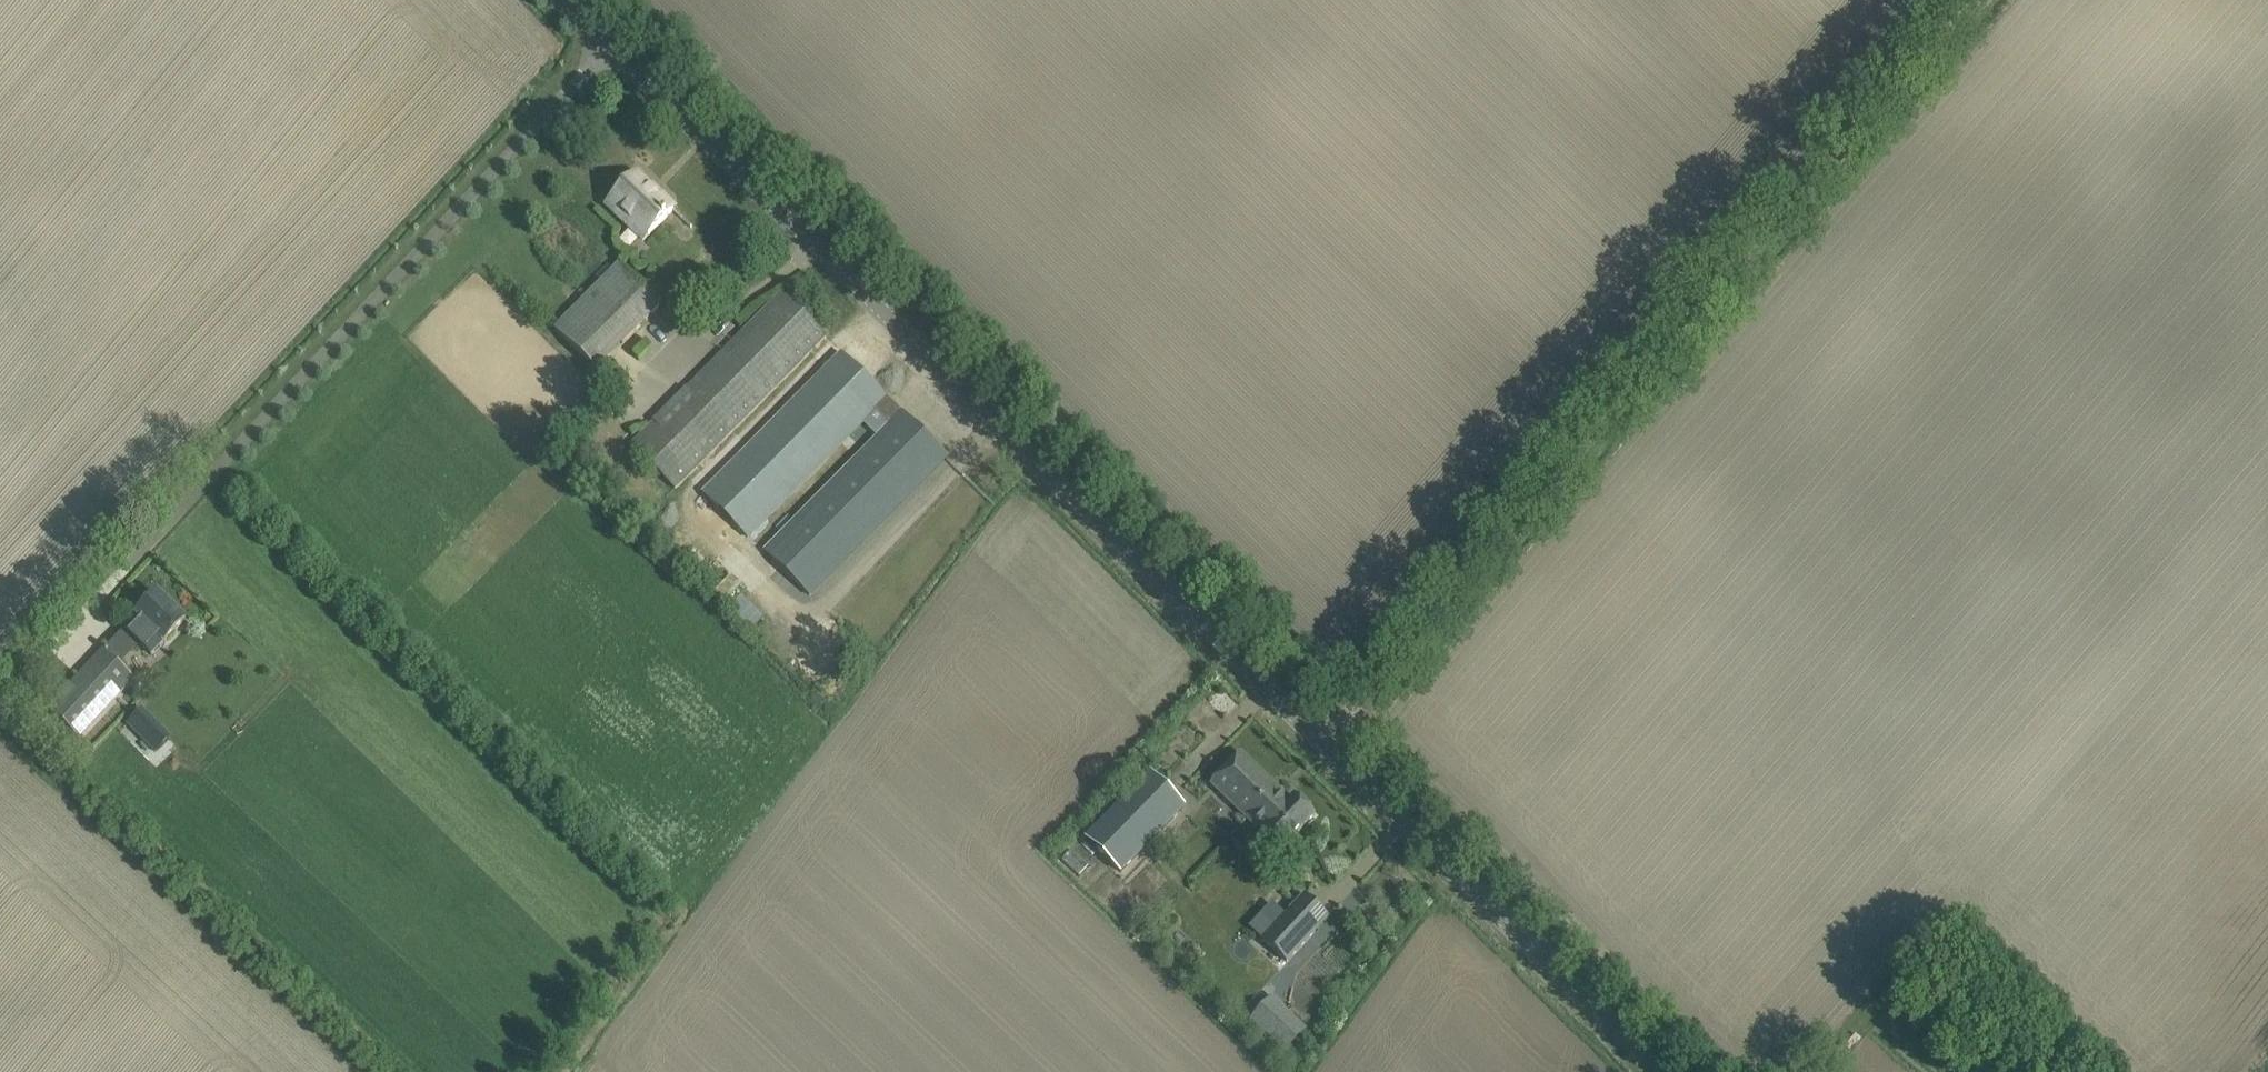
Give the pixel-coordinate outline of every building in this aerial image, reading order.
[(606,205),(616,214),(619,217),(625,212),(649,235),(674,209),(637,174),(606,205)] [(596,370),(662,304),(620,263),(555,329),(596,370)] [(782,293),(766,309),(631,445),(676,489),(826,337),(782,293)] [(748,537),(872,409),(886,396),(842,352),(703,493),(711,501),(700,511),(732,542),(742,531),(748,537)] [(765,551),(810,596),(947,456),(886,396),(872,409),(888,423),(765,551)] [(186,621),(173,608),(157,593),(136,615),(137,616),(124,629),(152,657),(186,621)] [(79,737),(134,678),(103,648),(47,707),(79,737)] [(143,708),(128,723),(157,753),(172,737),(143,708)] [(1240,753),(1211,783),(1247,818),(1277,788),(1240,753)] [(1185,807),(1149,772),(1085,839),(1121,873),(1185,807)] [(1277,788),(1247,818),(1261,831),(1260,832),(1280,852),(1315,815),(1295,796),(1290,801),(1277,788)] [(1330,918),(1304,893),(1262,938),(1288,963),(1330,918)] [(1235,1007),(1287,1056),(1324,1017),(1271,968),(1235,1007)]
